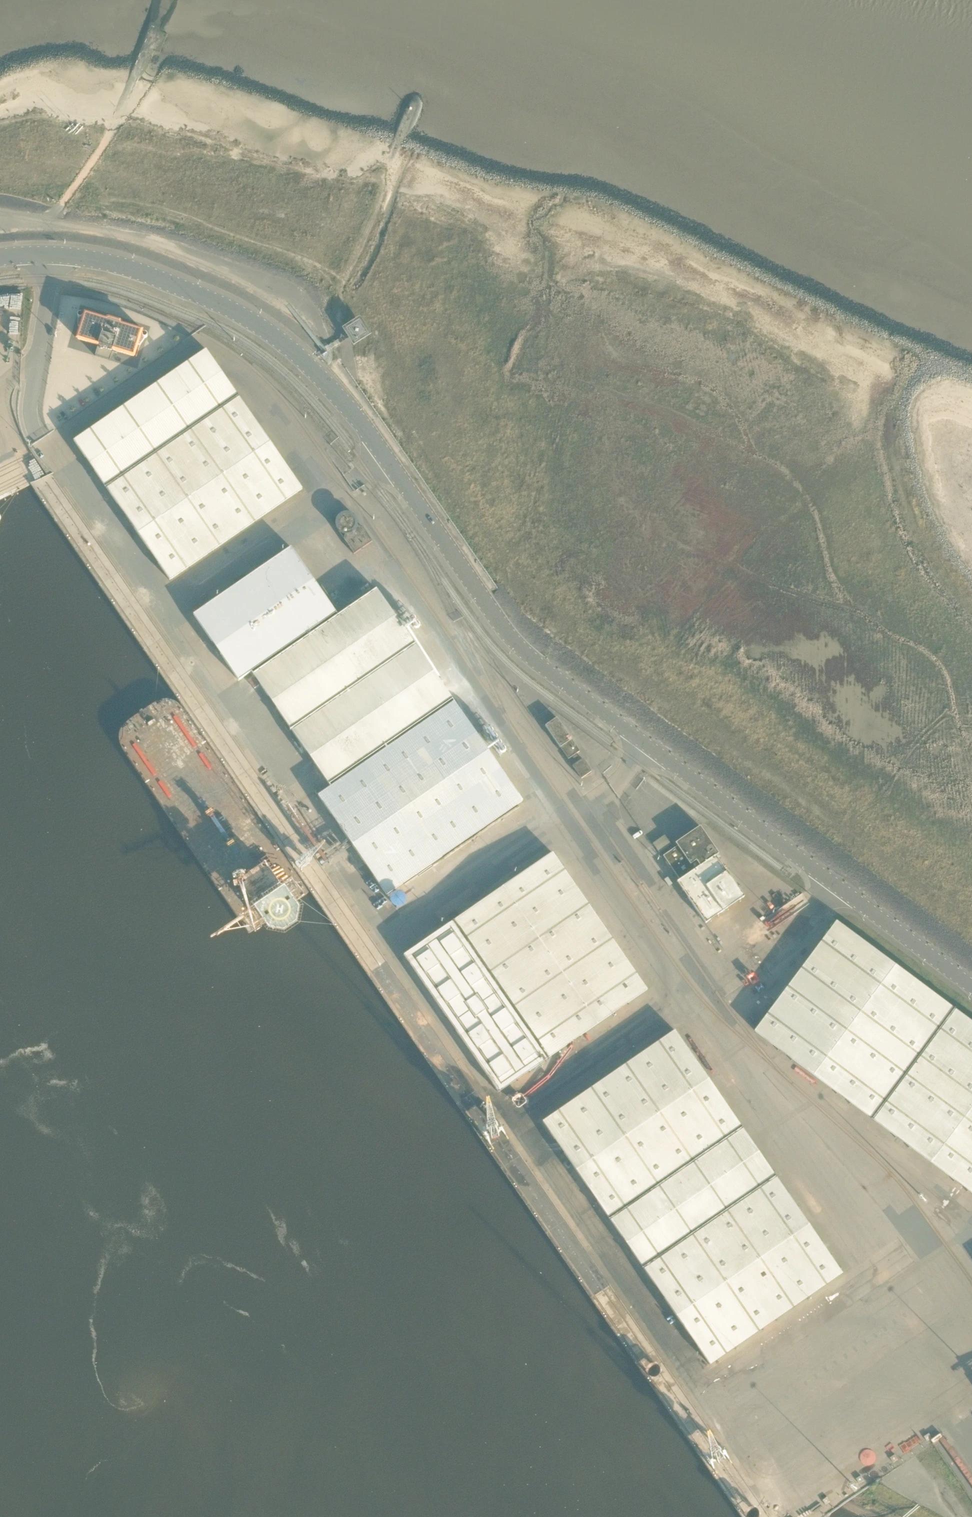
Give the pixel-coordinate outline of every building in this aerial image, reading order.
[(11,313),(11,320),(16,319),(16,302),(0,303),(0,314),(11,313)] [(140,331),(84,314),(77,339),(97,345),(94,355),(109,360),(112,350),(132,356),(140,331)] [(353,342),(366,334),(358,320),(344,329),(353,342)] [(72,441),(168,580),(301,489),(205,349),(72,441)] [(192,614),(237,680),(250,671),(335,613),(289,547),(192,614)] [(250,671),(290,729),(413,644),(373,586),(335,613),(250,671)] [(453,701),(413,644),(290,729),(329,787),(453,701)] [(317,795),(385,895),(521,801),(453,701),(329,787),(317,795)] [(545,726),(568,759),(579,751),(556,717),(545,726)] [(582,759),(572,766),(581,778),(591,772),(582,759)] [(677,882),(705,923),(743,897),(715,856),(718,854),(699,827),(675,844),(676,846),(673,848),(662,856),(679,880),(677,882)] [(662,856),(673,848),(664,836),(652,844),(661,857),(662,856)] [(497,1093),(545,1060),(646,990),(551,852),(402,955),(497,1093)] [(838,921),(756,1032),(971,1193),(971,1020),(838,921)] [(541,1122),(709,1365),(842,1273),(674,1030),(541,1122)]
